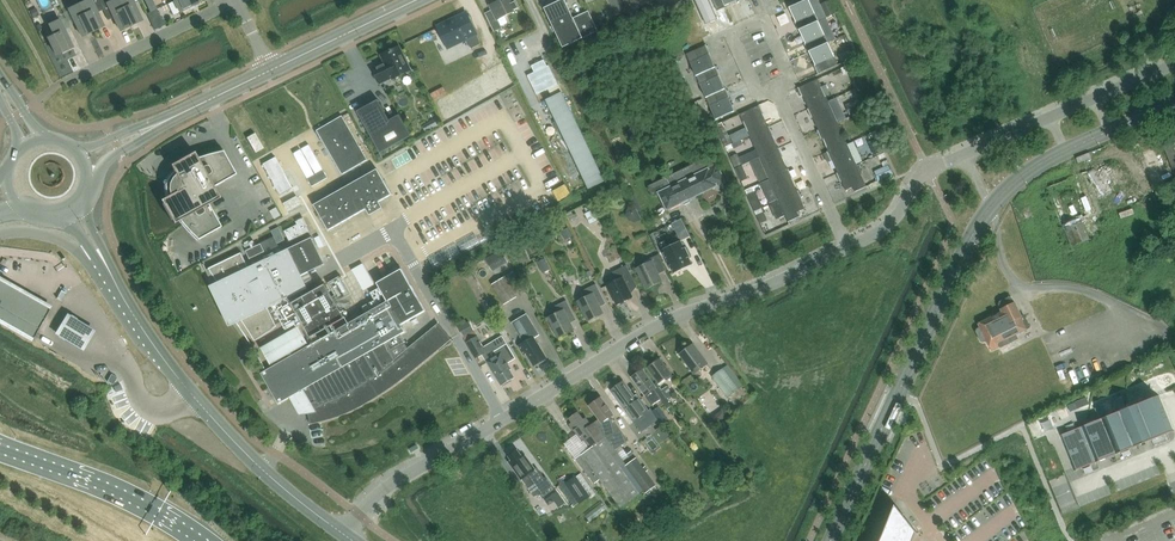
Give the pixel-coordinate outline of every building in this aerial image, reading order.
[(94,32),(93,31),(103,26),(96,10),(102,7),(99,0),(86,0),(87,1),(80,4),(80,3),(79,3),(93,32),(94,32)] [(120,30),(131,25),(131,26),(132,26),(119,0),(115,0),(107,3),(106,0),(99,0),(102,7),(108,20),(109,20),(107,17),(113,15),(120,30)] [(142,20),(132,0),(119,0),(132,26),(131,25),(142,20)] [(148,8),(155,5),(152,0),(145,0),(148,8)] [(200,3),(198,0),(176,0),(174,1),(180,13),(200,3)] [(498,19),(514,12),(513,11),(519,8),(515,0),(501,0),(499,1),(499,0),(496,0),(491,2),(492,4),(490,5),(494,14),(487,17),(494,31),(502,28),(498,19)] [(544,8),(563,47),(598,31),(588,11),(573,18),(565,0),(561,0),(544,8)] [(621,0),(609,0),(617,15),(626,10),(621,0)] [(697,3),(709,29),(718,25),(712,9),(717,6),(721,15),(722,16),(726,14),(726,12),(725,9),(726,9),(721,0),(703,0),(697,3)] [(789,7),(796,22),(795,22),(795,21),(794,22),(799,31),(799,30),(818,21),(809,0),(806,0),(789,7)] [(830,0),(821,4),(827,17),(836,13),(830,0)] [(69,9),(82,36),(92,31),(93,32),(79,3),(79,4),(69,9)] [(165,25),(157,9),(147,14),(155,30),(165,25)] [(475,31),(476,31),(467,14),(438,28),(444,40),(449,37),(452,43),(465,36),(471,49),(481,44),(475,31)] [(818,21),(799,30),(806,43),(805,44),(805,43),(804,43),(808,53),(809,52),(828,43),(836,40),(826,18),(818,21)] [(56,55),(61,52),(62,53),(63,53),(62,52),(73,47),(60,20),(49,25),(49,24),(48,24),(53,36),(48,38),(56,55)] [(828,43),(809,52),(815,65),(814,65),(818,74),(819,74),(819,73),(838,65),(828,43)] [(686,54),(696,76),(715,67),(709,54),(709,53),(709,54),(710,54),(706,44),(705,45),(706,45),(686,54)] [(373,68),(380,83),(393,77),(393,79),(410,71),(399,47),(382,55),(386,64),(382,66),(382,64),(373,68)] [(839,55),(842,62),(853,57),(850,50),(839,55)] [(805,71),(811,58),(804,55),(798,68),(805,71)] [(534,72),(527,75),(537,95),(558,84),(549,65),(547,66),(544,59),(531,66),(534,72)] [(677,59),(671,62),(674,67),(679,65),(677,59)] [(503,64),(444,96),(456,117),(515,84),(503,64)] [(696,76),(706,97),(725,89),(719,75),(719,76),(720,75),(716,66),(715,67),(696,76)] [(818,79),(798,88),(802,96),(803,96),(808,106),(807,107),(808,109),(828,100),(818,79)] [(729,97),(730,97),(726,88),(725,88),(725,89),(706,97),(716,120),(735,111),(728,97),(729,97)] [(562,92),(546,100),(589,190),(605,182),(562,92)] [(858,96),(845,102),(849,111),(862,105),(858,96)] [(400,114),(390,120),(378,100),(357,111),(380,153),(412,136),(400,114)] [(828,100),(808,109),(812,118),(813,117),(818,130),(817,130),(818,131),(838,122),(828,100)] [(760,105),(740,114),(750,136),(770,127),(769,126),(768,127),(763,114),(764,114),(760,105)] [(314,128),(338,172),(364,157),(339,113),(314,128)] [(724,127),(722,122),(715,125),(724,146),(731,143),(724,126),(724,127)] [(838,122),(818,131),(821,139),(823,139),(828,151),(827,152),(827,153),(847,144),(838,122)] [(423,126),(426,131),(432,128),(429,123),(423,126)] [(770,127),(750,136),(759,157),(780,148),(779,147),(778,148),(772,136),(774,135),(770,127)] [(264,148),(255,133),(247,138),(255,153),(264,148)] [(542,134),(530,141),(536,152),(548,145),(542,134)] [(871,142),(874,149),(880,146),(878,139),(871,142)] [(826,156),(826,159),(827,161),(829,162),(831,161),(832,160),(838,173),(837,173),(837,174),(857,165),(863,162),(854,141),(848,144),(847,144),(827,153),(829,155),(826,156)] [(1164,148),(1174,175),(1174,144),(1164,148)] [(315,175),(301,149),(294,153),(312,187),(327,178),(309,145),(302,149),(316,174),(315,175)] [(759,157),(750,161),(760,183),(769,179),(789,170),(789,169),(788,169),(782,157),(783,157),(780,148),(759,157)] [(167,197),(161,200),(174,224),(180,220),(181,222),(186,228),(195,237),(198,240),(198,239),(222,227),(209,204),(220,198),(214,187),(236,174),(230,163),(223,151),(220,152),(211,154),(207,155),(199,157),(197,158),(194,152),(170,165),(174,171),(170,175),(168,174),(165,179),(167,180),(166,180),(166,182),(165,186),(165,191),(167,197)] [(735,168),(742,165),(737,154),(730,157),(735,168)] [(667,209),(725,181),(725,180),(724,180),(717,165),(718,165),(713,155),(648,186),(653,196),(660,193),(667,209)] [(293,188),(275,157),(262,164),(280,195),(293,188)] [(1062,205),(1084,199),(1080,185),(1094,180),(1099,198),(1121,192),(1113,164),(1055,181),(1062,205)] [(735,168),(740,182),(747,179),(742,165),(735,168)] [(857,165),(837,174),(841,182),(842,182),(846,190),(853,187),(855,192),(867,187),(857,165)] [(320,201),(314,205),(320,217),(322,219),(329,231),(366,210),(370,216),(383,208),(379,202),(392,195),(385,183),(384,181),(377,169),(320,201)] [(769,179),(760,183),(769,203),(778,198),(779,200),(799,191),(799,190),(797,191),(792,178),(793,178),(797,176),(794,169),(790,171),(789,170),(769,179)] [(779,201),(770,206),(774,213),(778,211),(781,218),(786,215),(789,222),(800,217),(798,212),(805,209),(801,200),(803,199),(799,191),(779,200),(779,201)] [(757,195),(749,198),(754,211),(762,208),(757,195)] [(288,211),(301,204),(297,196),(284,203),(288,211)] [(599,220),(592,205),(585,208),(587,213),(585,213),(590,224),(599,220)] [(290,241),(310,232),(303,218),(297,221),(298,225),(285,231),(290,241)] [(672,224),(677,234),(686,230),(681,219),(672,224)] [(481,228),(487,239),(502,231),(496,220),(481,228)] [(561,232),(565,240),(573,236),(569,228),(561,232)] [(663,251),(673,272),(692,263),(682,242),(681,242),(677,234),(668,239),(672,246),(663,251)] [(242,252),(206,270),(208,273),(209,275),(211,280),(212,282),(214,285),(211,286),(230,326),(242,321),(255,341),(278,327),(268,308),(273,306),(290,297),(301,292),(308,289),(302,275),(326,264),(313,237),(249,268),(242,252)] [(267,254),(279,248),(273,237),(261,243),(267,254)] [(260,244),(245,251),(249,258),(263,251),(260,244)] [(356,268),(364,285),(398,268),(390,251),(356,268)] [(502,251),(486,260),(490,267),(502,260),(505,265),(509,262),(502,251)] [(650,258),(651,261),(637,268),(647,288),(661,281),(658,274),(667,270),(659,254),(650,258)] [(538,262),(543,273),(551,269),(546,259),(538,262)] [(632,297),(629,291),(637,286),(627,265),(612,272),(617,280),(608,284),(618,304),(632,297)] [(381,305),(261,373),(279,404),(303,390),(310,403),(307,403),(311,424),(312,424),(312,423),(313,423),(314,423),(315,423),(316,423),(317,423),(317,422),(318,422),(319,422),(320,422),(321,422),(321,421),(322,421),(323,421),(324,421),(325,421),(325,420),(326,420),(327,420),(328,420),(329,420),(329,419),(330,419),(331,419),(332,419),(332,418),(333,418),(334,418),(335,418),(336,417),(337,417),(338,417),(338,416),(339,416),(340,416),(341,416),(341,415),(342,415),(343,415),(344,414),(345,414),(346,414),(346,413),(347,413),(348,413),(348,412),(349,412),(350,412),(351,411),(352,411),(353,411),(353,410),(354,410),(355,410),(355,409),(356,409),(357,409),(357,408),(358,408),(359,408),(359,407),(360,407),(361,407),(361,406),(362,406),(363,405),(364,405),(364,404),(365,404),(366,404),(366,403),(367,403),(368,403),(368,402),(369,402),(370,401),(371,401),(372,400),(373,400),(373,399),(374,399),(375,398),(376,398),(376,397),(377,397),(378,397),(378,396),(379,396),(379,395),(380,395),(381,395),(381,394),(382,394),(382,393),(383,393),(384,393),(384,392),(385,392),(385,391),(386,391),(387,391),(387,390),(388,390),(389,389),(390,389),(390,388),(391,388),(391,387),(392,387),(393,387),(393,386),(394,386),(394,385),(395,385),(396,384),(397,384),(397,383),(398,383),(398,382),(399,382),(400,382),(400,381),(401,381),(401,380),(402,380),(402,379),(403,379),(404,379),(404,378),(405,378),(405,377),(406,377),(406,376),(407,376),(408,375),(409,375),(409,374),(410,374),(452,339),(438,323),(394,360),(389,351),(405,341),(401,334),(406,332),(402,325),(426,311),(402,269),(398,272),(377,283),(388,301),(384,303),(386,302),(380,292),(373,296),(379,306),(381,305)] [(340,276),(328,283),(338,301),(350,294),(340,276)] [(504,277),(491,284),(499,297),(501,301),(503,304),(516,297),(513,292),(506,280),(504,277)] [(0,280),(0,321),(33,339),(35,335),(39,328),(8,310),(19,290),(0,280)] [(290,297),(273,306),(285,328),(303,323),(311,338),(345,318),(326,284),(303,297),(301,292),(290,297)] [(579,301),(588,320),(602,313),(599,307),(606,304),(596,284),(584,290),(587,297),(579,301)] [(68,294),(62,291),(58,300),(63,303),(68,294)] [(1016,334),(1030,327),(1024,315),(1022,316),(1015,303),(1014,303),(1012,298),(1010,297),(1009,297),(1000,302),(999,304),(999,305),(1001,309),(1002,312),(978,324),(980,327),(977,329),(976,332),(981,341),(983,342),(987,341),(988,344),(997,340),(1000,347),(1018,338),(1016,334)] [(481,303),(489,318),(497,314),(488,299),(481,303)] [(573,330),(570,323),(576,320),(566,300),(554,307),(558,313),(549,317),(559,337),(573,330)] [(97,332),(68,315),(56,335),(84,352),(97,332)] [(521,345),(534,366),(547,358),(535,338),(539,335),(527,315),(516,321),(521,328),(517,330),(525,343),(521,345)] [(309,345),(299,328),(262,349),(272,365),(309,345)] [(478,336),(475,330),(463,337),(466,342),(465,342),(475,359),(486,353),(477,337),(478,336)] [(487,361),(502,385),(514,377),(509,370),(511,369),(507,363),(516,358),(507,344),(491,353),(494,357),(487,361)] [(680,354),(695,373),(708,364),(693,344),(680,354)] [(647,368),(659,383),(666,378),(667,381),(672,377),(671,375),(672,375),(660,358),(647,368)] [(724,368),(712,378),(728,398),(740,389),(724,368)] [(656,388),(654,385),(643,369),(632,377),(645,395),(652,406),(662,399),(668,408),(672,406),(658,387),(656,388)] [(107,382),(113,385),(117,378),(111,374),(107,382)] [(622,382),(611,390),(624,408),(634,422),(649,410),(639,396),(637,397),(635,394),(632,396),(622,382)] [(667,386),(662,389),(668,398),(673,395),(667,386)] [(1074,470),(1074,471),(1174,431),(1174,430),(1173,430),(1159,396),(1159,395),(1060,435),(1060,436),(1061,436),(1075,470),(1074,470)] [(601,397),(590,406),(600,420),(597,422),(609,440),(623,430),(616,421),(615,422),(611,417),(614,415),(601,397)] [(1086,397),(1072,403),(1075,410),(1089,404),(1086,397)] [(670,421),(660,407),(654,412),(664,426),(670,421)] [(578,412),(569,418),(573,423),(570,425),(583,442),(588,450),(582,455),(580,453),(575,457),(577,459),(595,484),(602,480),(622,508),(642,494),(641,493),(642,492),(622,464),(625,462),(624,461),(616,450),(596,422),(592,425),(587,418),(584,420),(578,412)] [(662,426),(656,430),(665,442),(671,437),(662,426)] [(629,457),(625,451),(621,446),(616,450),(624,461),(629,457)] [(629,448),(625,451),(629,457),(630,457),(634,454),(629,448)] [(543,480),(536,470),(527,456),(523,458),(518,450),(509,456),(512,461),(510,462),(526,485),(533,480),(545,497),(556,489),(547,477),(543,480)] [(636,459),(626,467),(647,494),(657,486),(646,472),(649,470),(646,466),(643,468),(636,459)] [(584,470),(563,483),(577,505),(598,492),(584,470)] [(672,501),(681,515),(688,510),(679,496),(672,501)] [(565,503),(562,499),(556,503),(559,507),(565,503)] [(917,532),(899,510),(895,506),(893,511),(881,540),(914,540),(917,532)]
